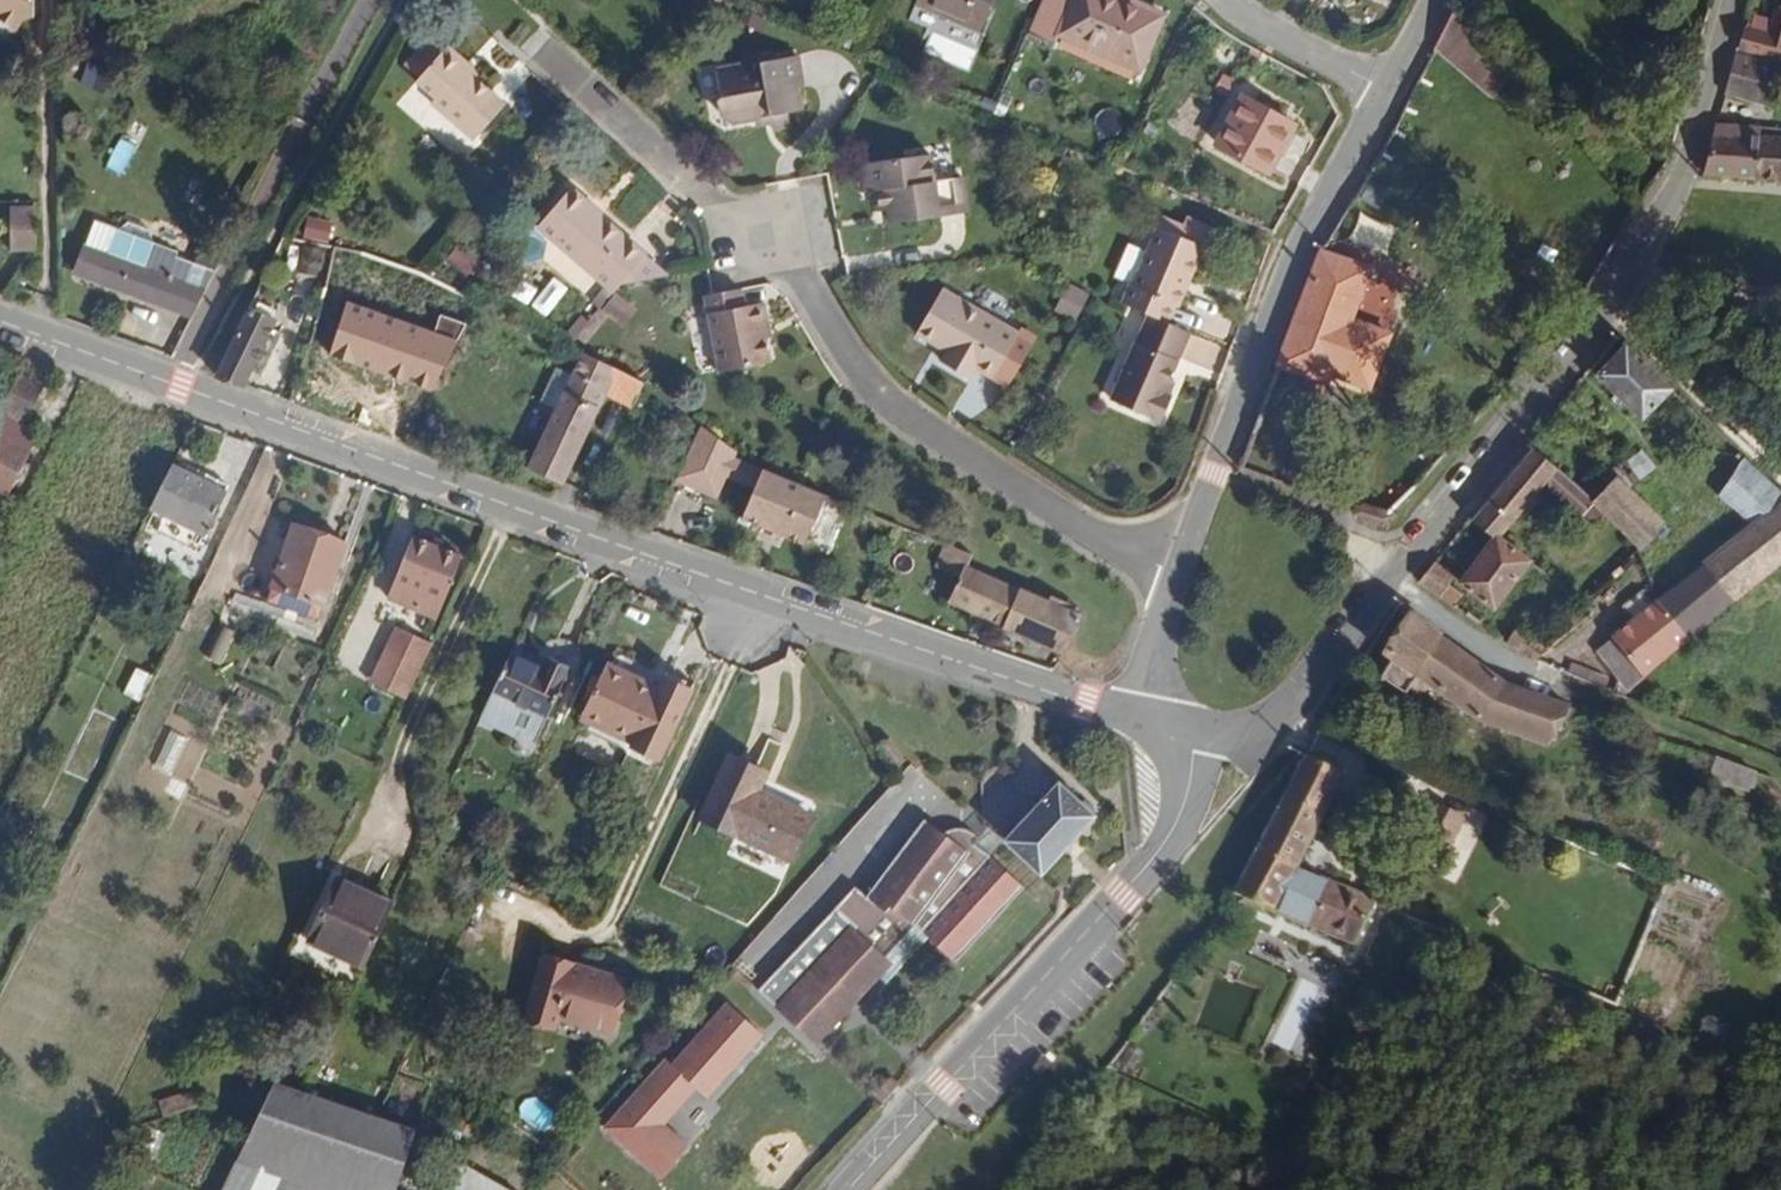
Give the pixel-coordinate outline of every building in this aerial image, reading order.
[(28,0),(0,0),(0,40),(2,41),(12,38),(18,26),(28,21),(28,0)] [(895,0),(869,0),(891,10),(895,0)] [(1011,0),(923,0),(919,8),(994,40),(1011,0)] [(1174,22),(1128,0),(1052,0),(1042,25),(1148,76),(1174,22)] [(1759,86),(1767,56),(1754,52),(1749,70),(1746,82),(1759,86)] [(512,112),(482,87),(468,75),(472,70),(453,53),(448,59),(424,87),(421,90),(441,106),(436,112),(480,149),(512,112)] [(1780,67),(1768,54),(1767,56),(1759,86),(1780,67)] [(804,98),(799,64),(780,67),(763,70),(762,66),(749,67),(743,73),(718,77),(721,100),(716,100),(719,120),(734,131),(754,128),(770,126),(771,134),(790,130),(789,122),(802,121),(799,99),(804,98)] [(1746,82),(1749,70),(1729,64),(1726,76),(1746,82)] [(1274,126),(1287,103),(1228,69),(1201,118),(1253,148),(1268,123),(1274,126)] [(486,82),(472,70),(468,75),(482,87),(486,82)] [(1753,106),(1759,86),(1746,82),(1726,76),(1722,96),(1753,106)] [(771,134),(770,126),(754,128),(755,136),(771,134)] [(791,138),(790,130),(771,134),(772,141),(791,138)] [(1757,141),(1757,132),(1713,130),(1711,138),(1757,141)] [(1757,132),(1757,141),(1780,143),(1780,134),(1757,132)] [(1754,184),(1757,141),(1711,138),(1707,148),(1698,181),(1754,184)] [(1757,141),(1754,184),(1780,186),(1780,143),(1757,141)] [(966,220),(964,183),(934,185),(933,157),(866,162),(867,190),(875,189),(877,211),(888,209),(888,225),(966,220)] [(679,287),(612,226),(609,229),(596,217),(598,214),(580,196),(546,235),(615,297),(625,305),(632,296),(679,287)] [(888,225),(888,209),(877,211),(878,225),(888,225)] [(1169,209),(1164,222),(1208,240),(1214,227),(1169,209)] [(30,252),(30,214),(7,215),(8,252),(30,252)] [(190,322),(213,275),(215,270),(164,251),(159,235),(138,227),(124,236),(104,227),(101,234),(83,278),(190,322)] [(1177,313),(1203,251),(1156,230),(1130,293),(1126,292),(1120,306),(1151,320),(1167,326),(1174,311),(1177,313)] [(330,255),(334,238),(304,232),(301,249),(330,255)] [(1367,394),(1385,337),(1345,323),(1362,274),(1312,257),(1310,260),(1274,373),(1324,389),(1326,381),(1367,394)] [(376,349),(388,312),(352,301),(323,292),(312,329),(376,349)] [(611,321),(625,305),(615,297),(603,312),(610,319),(611,321)] [(778,336),(773,314),(754,317),(751,301),(724,305),(714,307),(726,384),(779,375),(773,337),(778,336)] [(1005,391),(1030,346),(953,302),(930,344),(960,361),(952,375),(983,393),(989,382),(1005,391)] [(248,304),(219,373),(252,386),(281,318),(248,304)] [(646,322),(627,307),(615,321),(634,336),(646,322)] [(1162,398),(1189,336),(1167,326),(1151,320),(1138,348),(1134,347),(1109,407),(1160,428),(1172,403),(1162,398)] [(588,350),(601,334),(591,326),(574,345),(585,354),(588,350)] [(1670,390),(1623,347),(1595,378),(1642,422),(1670,390)] [(575,498),(619,403),(630,379),(592,360),(537,480),(575,498)] [(643,414),(654,391),(649,388),(630,379),(619,403),(643,414)] [(32,442),(18,436),(40,388),(20,381),(0,423),(0,496),(6,499),(32,442)] [(745,475),(748,469),(751,461),(710,432),(688,481),(731,502),(745,475)] [(1528,506),(1543,488),(1580,521),(1593,506),(1526,449),(1498,486),(1466,523),(1490,542),(1494,546),(1513,523),(1520,528),(1534,511),(1528,506)] [(1780,568),(1780,491),(1747,460),(1729,498),(1764,527),(1668,604),(1694,636),(1780,568)] [(197,533),(214,496),(166,472),(147,509),(197,533)] [(764,517),(776,488),(745,475),(731,502),(764,517)] [(1668,526),(1614,480),(1593,506),(1644,550),(1645,552),(1668,526)] [(842,509),(779,482),(776,488),(764,517),(758,531),(782,542),(780,546),(794,552),(796,548),(821,559),(842,509)] [(255,598),(289,530),(274,524),(251,571),(234,564),(225,585),(255,598)] [(311,626),(343,558),(295,534),(261,603),(311,626)] [(1525,571),(1494,546),(1490,542),(1453,587),(1489,615),(1525,571)] [(458,574),(411,553),(395,587),(440,609),(458,574)] [(975,575),(978,567),(950,555),(940,579),(969,590),(975,575)] [(1451,583),(1430,568),(1416,585),(1451,609),(1457,601),(1444,592),(1451,583)] [(1030,641),(1045,604),(975,575),(969,590),(960,612),(1030,641)] [(440,609),(395,587),(385,609),(408,620),(411,614),(432,624),(440,609)] [(1076,660),(1099,633),(1102,628),(1093,624),(1065,612),(1045,604),(1030,641),(1076,660)] [(1624,692),(1694,636),(1668,604),(1598,659),(1624,692)] [(1096,617),(1069,606),(1065,612),(1093,624),(1096,617)] [(1496,692),(1402,629),(1376,669),(1381,673),(1373,687),(1412,713),(1419,700),(1479,739),(1488,744),(1540,762),(1559,716),(1496,692)] [(1542,659),(1510,633),(1501,644),(1511,652),(1536,663),(1542,659)] [(407,703),(434,651),(402,634),(376,686),(407,703)] [(542,734),(581,655),(561,647),(556,657),(528,644),(496,711),(542,734)] [(675,747),(709,679),(681,665),(673,680),(624,656),(598,708),(675,747)] [(1340,956),(1361,912),(1283,879),(1331,781),(1294,762),(1224,904),(1340,956)] [(1748,788),(1710,773),(1703,788),(1743,802),(1748,788)] [(821,831),(769,810),(777,792),(734,774),(708,838),(801,877),(821,831)] [(1400,825),(1415,790),(1396,782),(1380,816),(1400,825)] [(1413,831),(1429,797),(1415,790),(1400,825),(1413,831)] [(1037,887),(1096,826),(1061,797),(1004,858),(1037,887)] [(879,925),(942,856),(922,838),(864,909),(879,925)] [(387,934),(419,867),(360,839),(328,902),(387,934)] [(991,873),(1004,858),(988,844),(975,857),(991,873)] [(1019,901),(991,873),(975,857),(965,853),(953,852),(942,856),(879,925),(864,909),(854,900),(831,923),(848,939),(773,1014),(809,1050),(870,989),(884,975),(876,967),(908,935),(924,951),(946,973),(1019,901)] [(877,996),(924,951),(908,935),(876,967),(884,975),(870,989),(877,996)] [(605,1033),(620,987),(547,963),(527,1026),(558,1037),(564,1020),(605,1033)] [(767,1035),(733,1003),(678,1063),(715,1093),(767,1035)] [(678,1063),(667,1054),(608,1126),(670,1176),(693,1148),(665,1126),(697,1088),(710,1099),(715,1093),(678,1063)] [(410,1126),(381,1113),(314,1082),(272,1063),(242,1122),(208,1189),(265,1189),(278,1163),(342,1189),(381,1189),(410,1126)] [(460,1154),(447,1182),(466,1189),(509,1189),(515,1176),(460,1154)]
